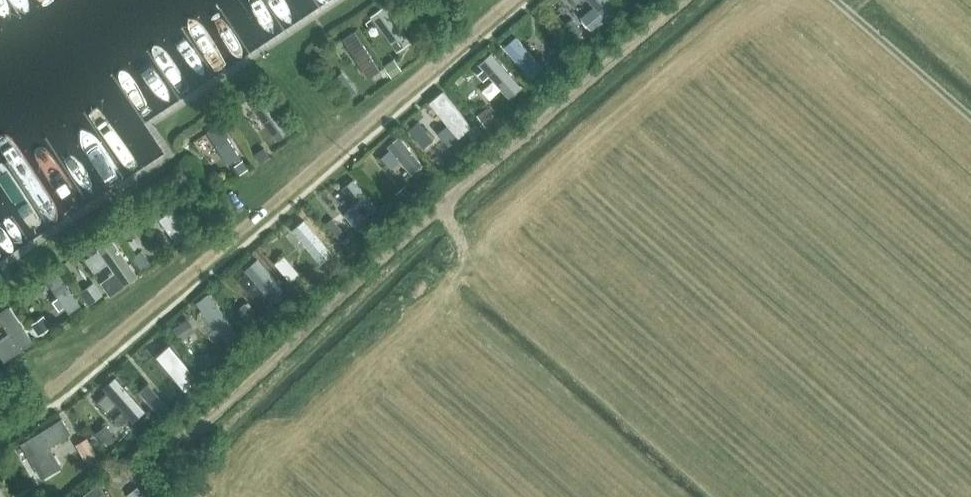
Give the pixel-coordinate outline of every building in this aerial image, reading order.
[(594,6),(582,17),(593,30),(605,20),(606,20),(618,10),(610,0),(589,0),(594,6)] [(395,24),(385,10),(383,9),(371,17),(396,50),(408,41),(400,31),(409,25),(403,17),(395,24)] [(566,27),(573,35),(580,29),(573,21),(566,27)] [(519,30),(506,41),(534,75),(547,64),(519,30)] [(572,54),(563,44),(552,53),(561,63),(572,54)] [(484,69),(479,73),(483,79),(488,74),(509,97),(521,87),(491,54),(480,64),(484,69)] [(383,66),(390,76),(400,69),(393,59),(383,66)] [(342,88),(348,97),(355,92),(349,83),(342,88)] [(450,119),(441,127),(454,142),(478,120),(445,85),(431,98),(450,119)] [(256,97),(280,131),(291,123),(267,90),(256,97)] [(477,115),(485,126),(494,119),(486,108),(477,115)] [(415,138),(424,130),(418,123),(409,131),(415,138)] [(414,171),(427,160),(402,130),(389,141),(414,171)] [(260,162),(269,156),(264,149),(255,155),(260,162)] [(246,170),(241,161),(232,167),(237,176),(246,170)] [(353,179),(342,189),(356,205),(345,214),(355,226),(366,217),(377,208),(353,179)] [(398,195),(405,201),(412,194),(406,187),(398,195)] [(161,214),(173,235),(187,227),(175,206),(161,214)] [(346,237),(339,228),(333,233),(340,242),(346,237)] [(137,275),(111,239),(97,249),(114,273),(102,282),(111,294),(137,275)] [(148,258),(141,251),(132,258),(139,266),(148,258)] [(275,298),(288,286),(259,254),(246,266),(275,298)] [(64,266),(48,275),(67,308),(83,299),(64,266)] [(290,268),(283,274),(289,282),(297,275),(290,268)] [(88,304),(99,296),(92,285),(80,294),(88,304)] [(201,295),(226,337),(240,329),(214,287),(201,295)] [(245,321),(252,315),(251,314),(244,305),(243,304),(235,311),(245,321)] [(0,338),(0,353),(5,360),(34,340),(9,305),(0,311),(0,319),(9,332),(0,338)] [(48,328),(41,318),(31,325),(38,335),(48,328)] [(179,340),(184,337),(192,331),(186,322),(174,331),(179,340)] [(212,341),(219,335),(213,328),(206,334),(212,341)] [(118,371),(101,385),(131,420),(148,406),(118,371)] [(158,413),(167,405),(158,395),(149,403),(158,413)] [(62,417),(20,443),(42,478),(62,466),(50,445),(71,433),(62,417)] [(103,442),(109,437),(102,428),(95,434),(103,442)] [(77,444),(84,454),(93,448),(87,438),(77,444)] [(131,464),(124,456),(115,463),(123,472),(131,464)] [(116,495),(109,485),(92,496),(113,496),(116,495)] [(135,488),(125,496),(126,496),(142,496),(135,488)]
